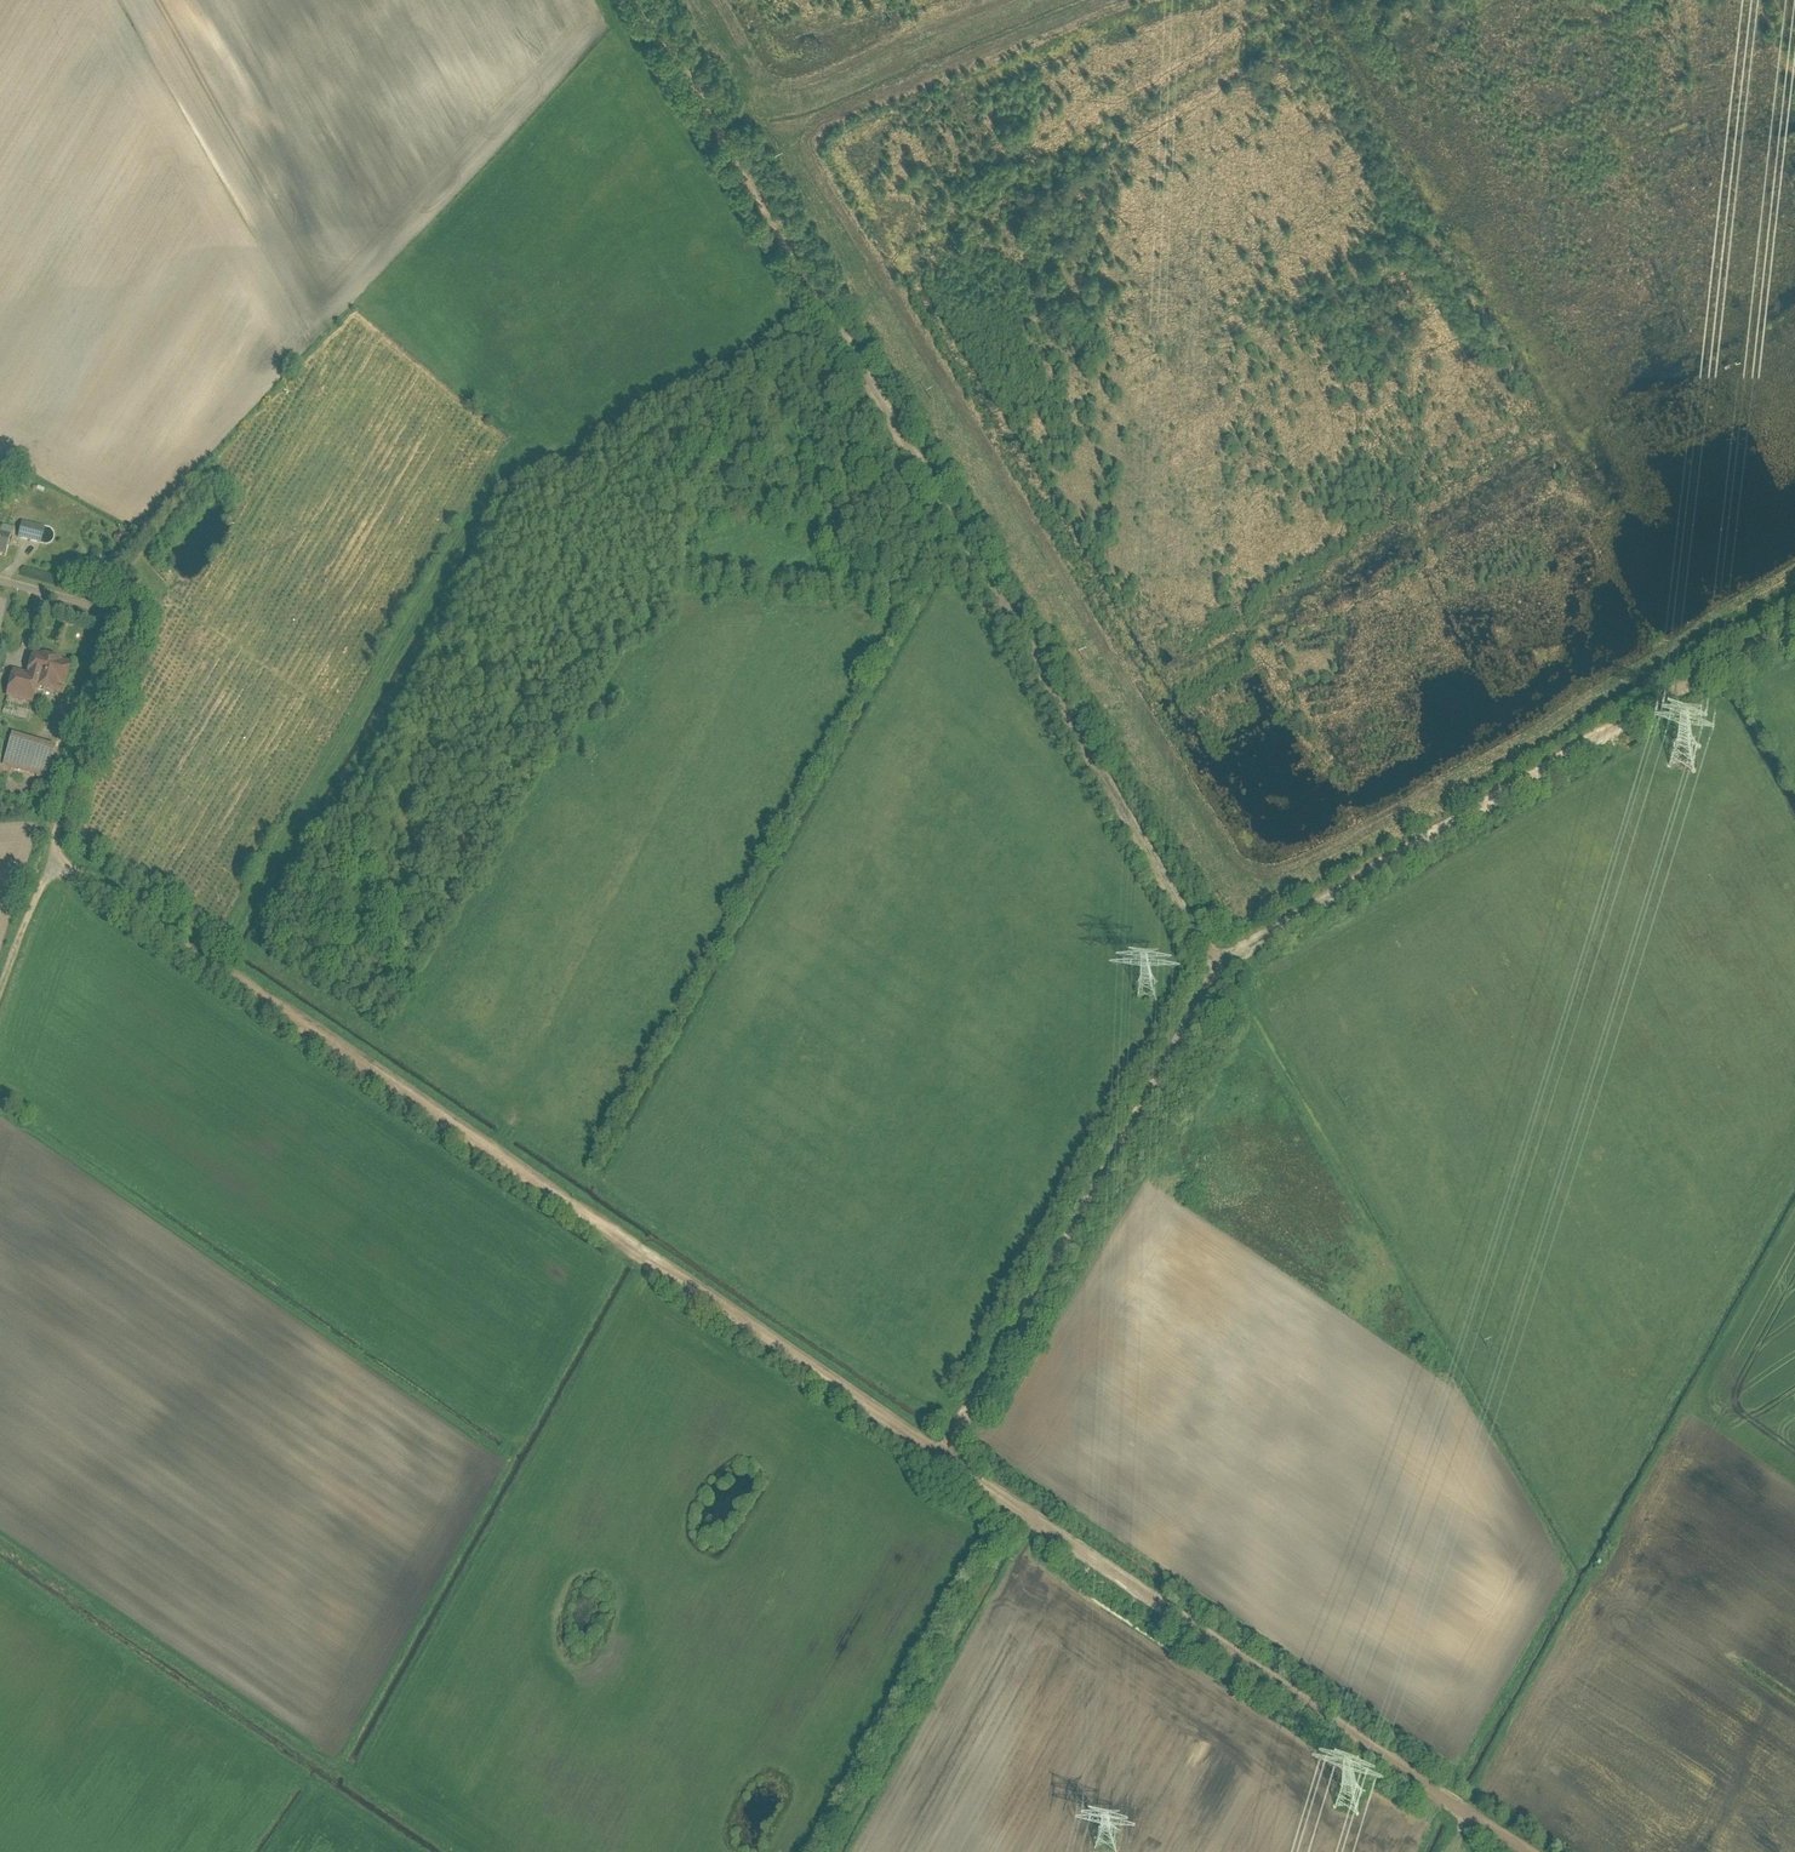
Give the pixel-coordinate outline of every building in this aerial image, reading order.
[(42,525),(21,520),(17,536),(38,541),(42,525)] [(0,528),(0,554),(5,555),(10,531),(0,528)] [(88,570),(93,577),(110,563),(105,557),(88,570)] [(25,673),(12,670),(6,697),(33,703),(37,688),(63,694),(71,660),(30,651),(25,673)] [(56,744),(11,732),(2,767),(46,778),(56,744)]
